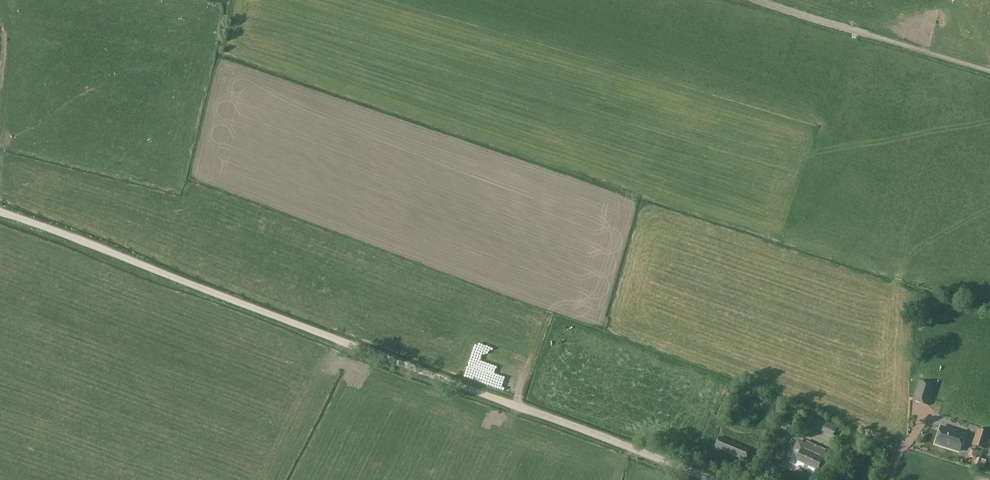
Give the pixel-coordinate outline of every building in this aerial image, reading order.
[(934,387),(920,382),(919,382),(913,401),(928,406),(934,387)] [(817,418),(813,428),(831,437),(836,427),(817,418)] [(942,428),(939,437),(936,444),(960,451),(965,435),(942,428)] [(971,445),(984,449),(989,434),(976,430),(971,445)] [(746,462),(751,449),(720,437),(715,449),(746,462)] [(855,445),(867,449),(870,441),(858,437),(855,445)] [(820,479),(831,457),(824,453),(825,451),(807,443),(805,445),(798,442),(795,448),(796,448),(789,463),(814,475),(813,476),(820,479)] [(977,451),(971,449),(968,457),(974,459),(977,451)] [(983,470),(986,461),(976,458),(973,466),(983,470)]
